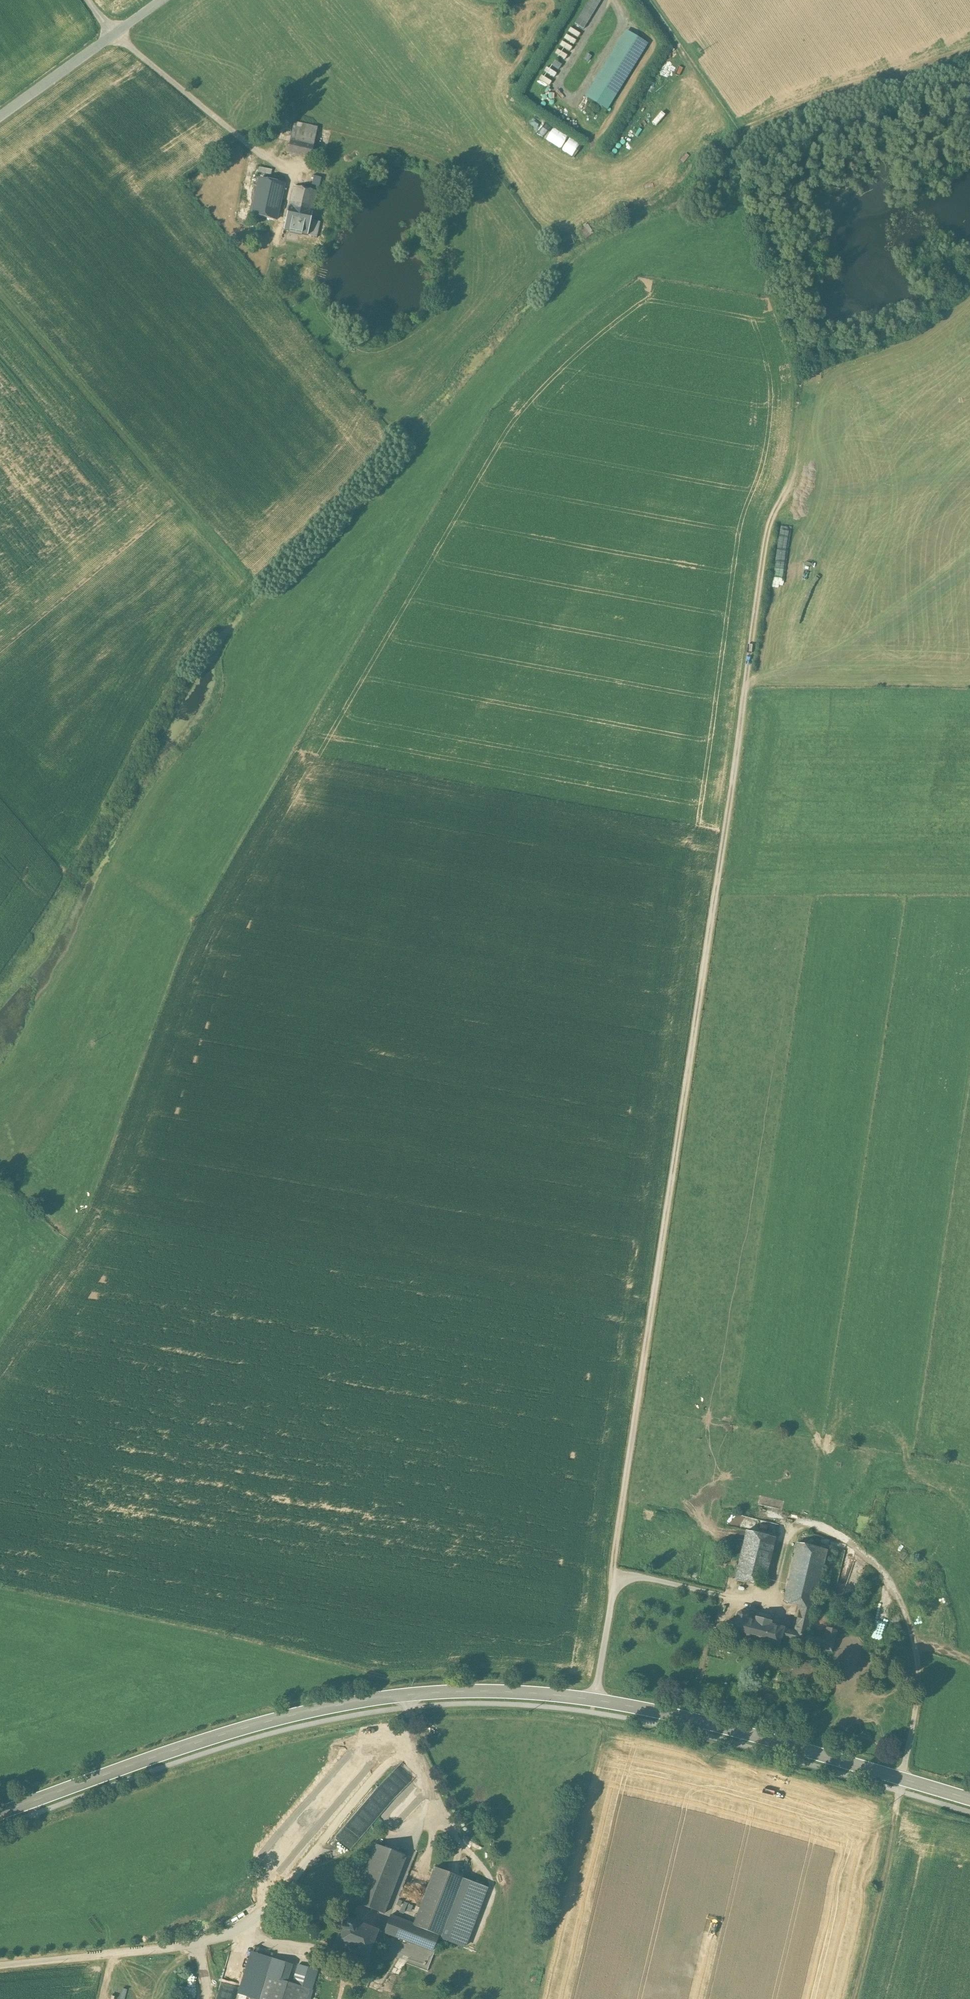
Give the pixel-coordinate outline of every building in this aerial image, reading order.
[(575,23),(585,29),(601,0),(588,0),(575,23)] [(608,110),(647,45),(625,31),(586,97),(608,110)] [(558,49),(555,53),(566,58),(568,53),(558,49)] [(559,69),(562,64),(556,59),(552,64),(559,69)] [(548,67),(540,79),(549,85),(557,73),(548,67)] [(544,121),(537,134),(563,148),(569,135),(544,121)] [(318,128),(294,123),(290,141),(314,147),(318,128)] [(572,155),(580,143),(570,136),(562,149),(572,155)] [(314,147),(290,141),(287,153),(311,158),(314,147)] [(272,170),(259,167),(256,179),(258,180),(259,179),(269,181),(272,170)] [(269,181),(259,179),(258,180),(251,215),(276,220),(284,184),(269,181)] [(331,195),(334,183),(321,180),(319,193),(331,195)] [(316,192),(293,187),(288,208),(312,214),(316,192)] [(312,214),(288,208),(283,230),(316,237),(319,223),(310,221),(312,214)] [(423,243),(428,250),(438,243),(434,236),(423,243)] [(775,1538),(746,1531),(734,1580),(763,1587),(775,1538)] [(827,1551),(797,1543),(785,1592),(783,1601),(800,1605),(812,1608),(827,1551)] [(840,1572),(846,1550),(835,1547),(825,1591),(843,1595),(849,1574),(840,1572)] [(812,1608),(800,1605),(793,1631),(806,1634),(812,1608)] [(745,1613),(740,1612),(737,1614),(731,1636),(777,1648),(780,1639),(783,1628),(770,1625),(771,1622),(755,1618),(754,1621),(746,1619),(747,1616),(745,1613)] [(826,1628),(823,1638),(806,1634),(793,1631),(783,1628),(780,1639),(831,1651),(836,1630),(826,1628)] [(809,1668),(794,1665),(792,1673),(792,1675),(806,1678),(809,1668)] [(365,1803),(379,1815),(391,1801),(408,1816),(425,1798),(394,1771),(365,1803)] [(375,1844),(354,1902),(384,1914),(406,1856),(375,1844)] [(463,1878),(436,1867),(413,1925),(414,1925),(436,1934),(441,1936),(463,1878)] [(413,1925),(390,1916),(384,1933),(407,1942),(408,1941),(414,1925),(413,1925)] [(376,1930),(358,1923),(345,1918),(341,1928),(342,1928),(336,1943),(336,1944),(337,1944),(367,1956),(368,1956),(368,1955),(377,1931),(377,1932),(378,1931),(377,1930),(376,1930)] [(436,1934),(414,1925),(408,1941),(433,1950),(437,1937),(436,1934)] [(264,1975),(257,1998),(309,1998),(318,1971),(298,1965),(293,1984),(264,1975)]
